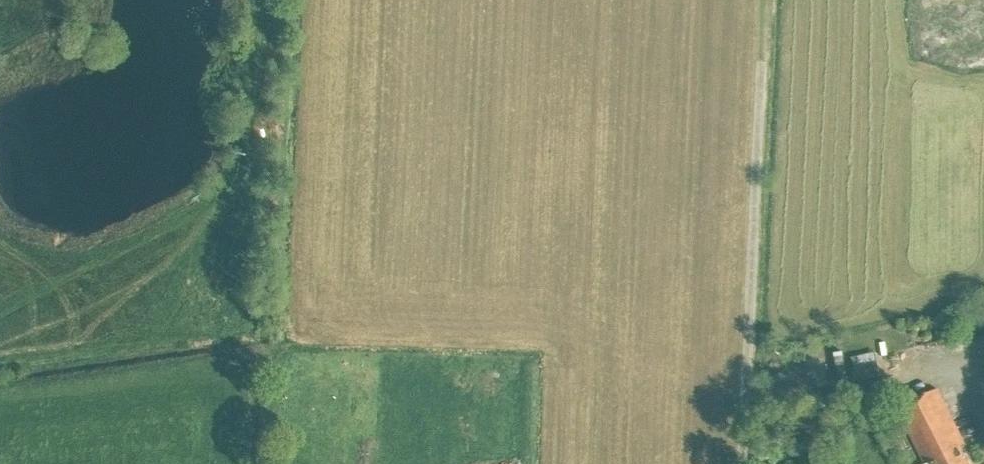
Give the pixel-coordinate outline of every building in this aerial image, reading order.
[(937,58),(937,60),(983,51),(983,19),(931,29),(937,58)] [(971,278),(972,289),(983,288),(983,276),(971,278)] [(850,348),(858,383),(882,378),(876,354),(865,356),(862,345),(850,348)] [(961,447),(965,445),(937,389),(925,395),(897,407),(926,463),(930,462),(931,463),(969,463),(961,447)]
